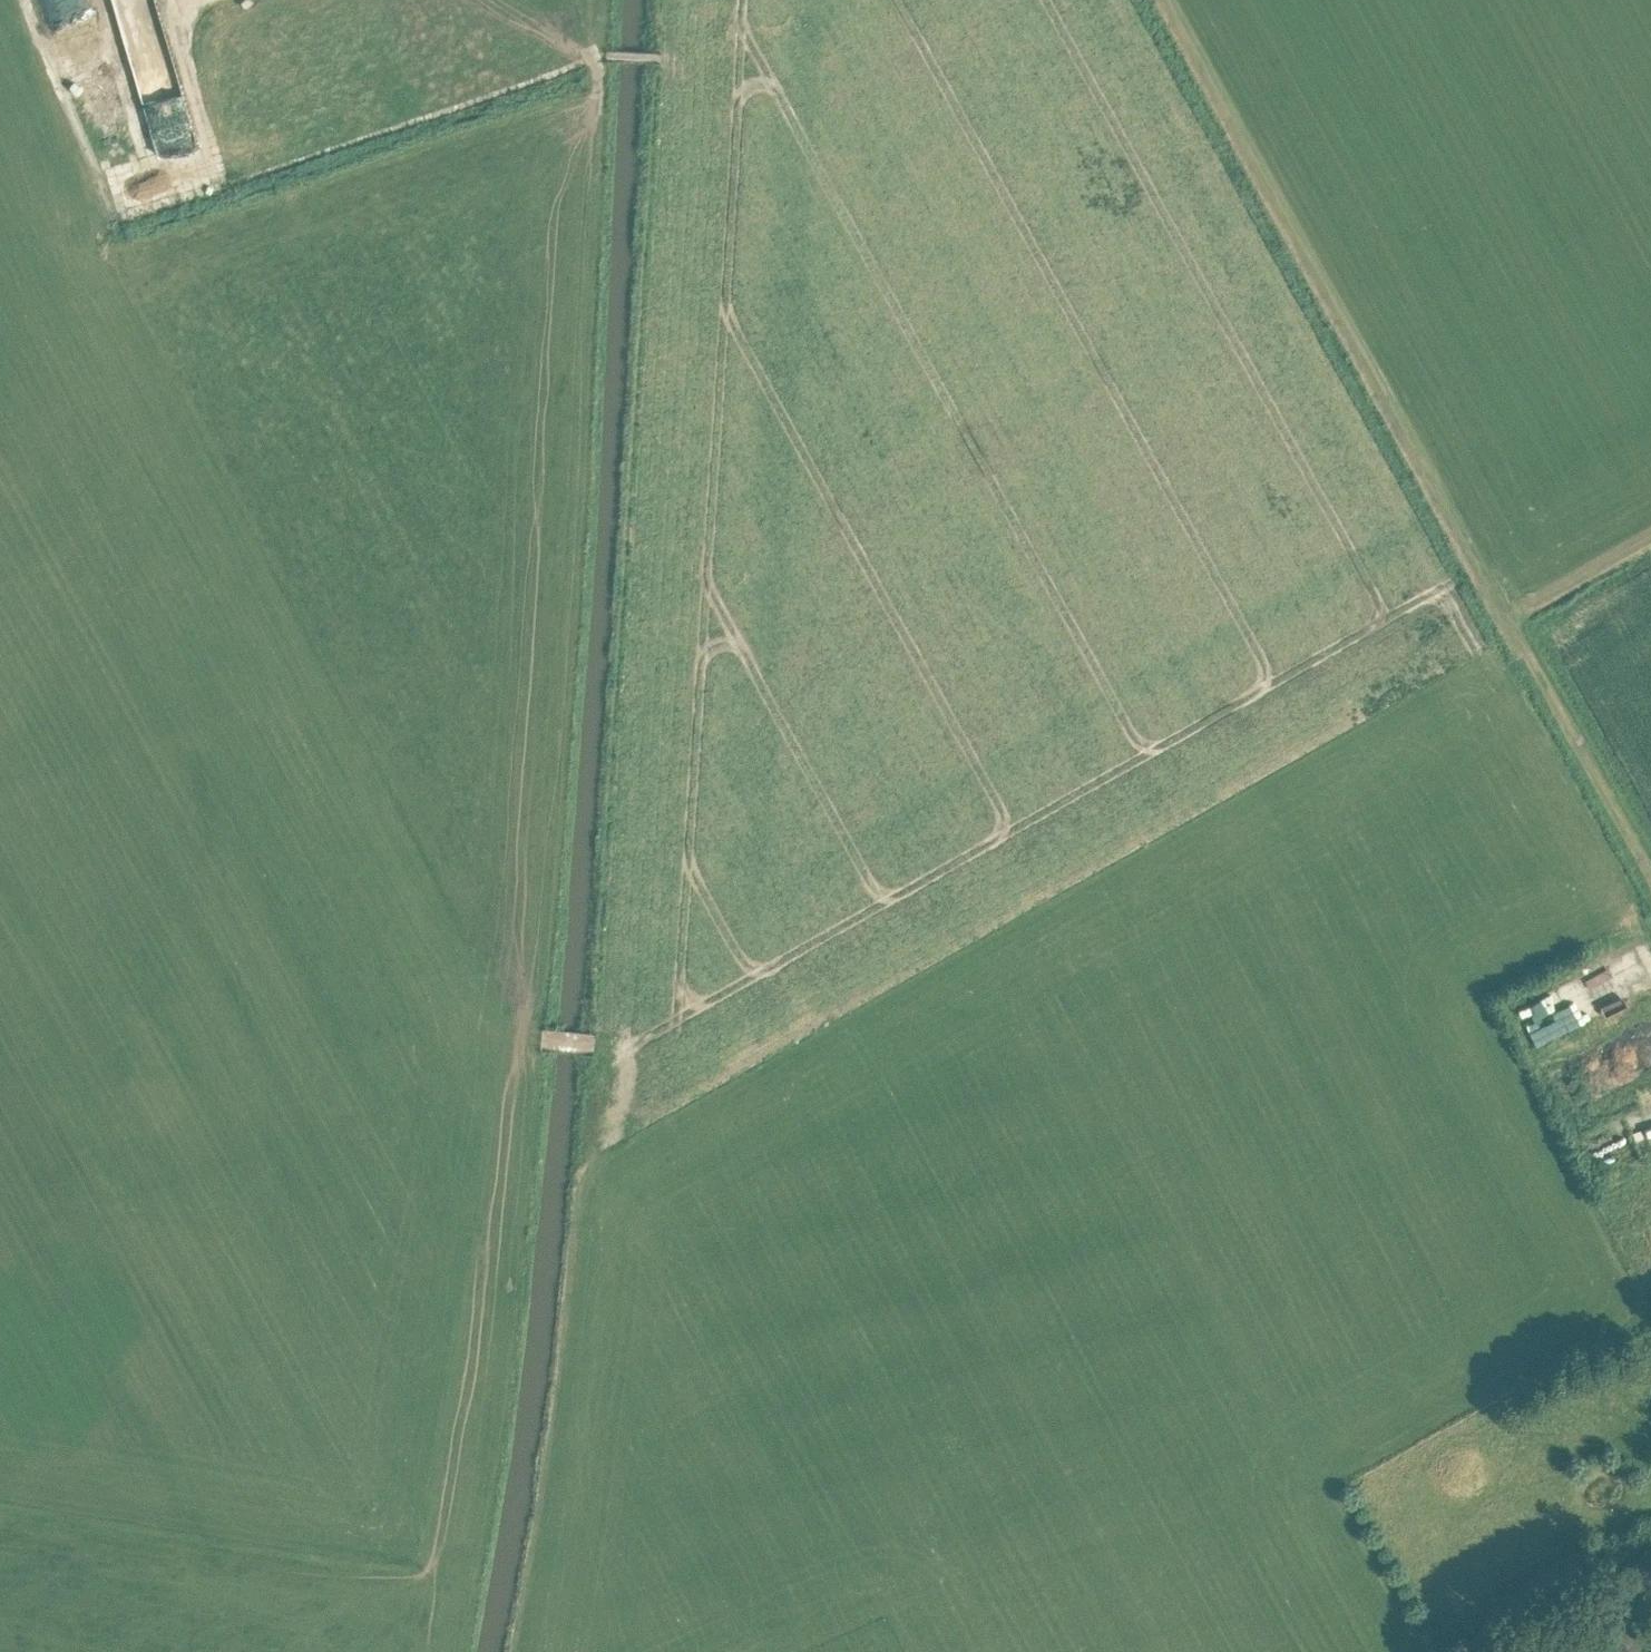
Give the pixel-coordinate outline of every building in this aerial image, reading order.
[(76,33),(115,21),(109,0),(66,0),(76,33)] [(148,36),(159,85),(197,77),(186,27),(148,36)]
